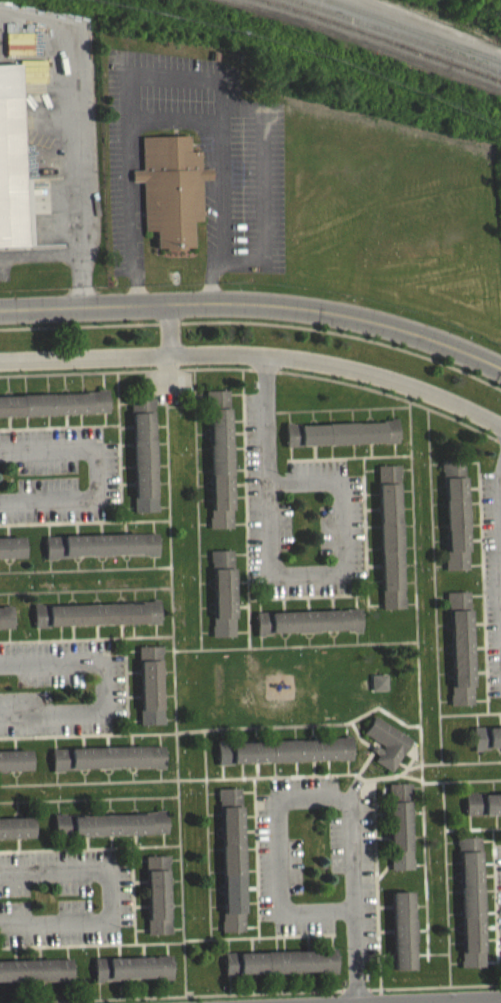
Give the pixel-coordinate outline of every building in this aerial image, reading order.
[(32,243),(0,244),(0,63),(19,62),(23,176),(29,176),(32,243)] [(141,134),(143,228),(154,228),(154,246),(192,245),(191,219),(201,219),(200,178),(199,149),(188,149),(188,133),(141,134)] [(231,536),(228,398),(206,398),(210,536),(231,536)] [(107,400),(0,403),(0,425),(107,422),(107,400)] [(155,520),(151,406),(129,406),(134,520),(155,520)] [(284,454),(397,451),(396,429),(284,432),(284,454)] [(445,578),(466,577),(464,467),(442,467),(445,578)] [(380,617),(402,616),(398,473),(377,473),(380,617)] [(43,544),(44,565),(157,563),(156,541),(43,544)] [(0,546),(0,566),(22,566),(21,545),(0,546)] [(232,558),(210,558),(212,645),(234,644),(232,558)] [(472,712),(468,599),(446,600),(451,713),(472,712)] [(32,613),(32,634),(159,631),(159,610),(32,613)] [(11,616),(0,617),(0,638),(12,637),(11,616)] [(255,621),(255,642),(360,639),(360,617),(255,621)] [(140,733),(162,732),(160,654),(137,654),(140,733)] [(370,683),(370,699),(386,699),(386,682),(370,683)] [(410,746),(372,724),(362,743),(374,750),(369,758),(376,763),(373,769),(391,780),(410,746)] [(471,735),(472,757),(500,756),(500,735),(471,735)] [(216,772),(351,768),(350,746),(215,750),(216,772)] [(50,756),(51,778),(164,776),(164,754),(50,756)] [(29,780),(28,759),(0,759),(0,780),(29,780)] [(388,878),(410,877),(409,791),(387,791),(388,878)] [(243,939),(239,796),(218,796),(221,940),(243,939)] [(463,801),(463,823),(500,822),(500,800),(463,801)] [(53,845),(166,842),(166,821),(52,823),(53,845)] [(31,846),(31,825),(0,826),(0,847),(31,846)] [(483,975),(479,845),(457,845),(461,975),(483,975)] [(147,942),(169,942),(167,864),(145,864),(147,942)] [(392,978),(413,978),(411,899),(390,900),(392,978)] [(336,980),(335,958),(222,961),(223,983),(336,980)] [(170,987),(170,965),(92,966),(93,988),(170,987)] [(71,988),(70,967),(0,969),(0,990),(71,988)]
